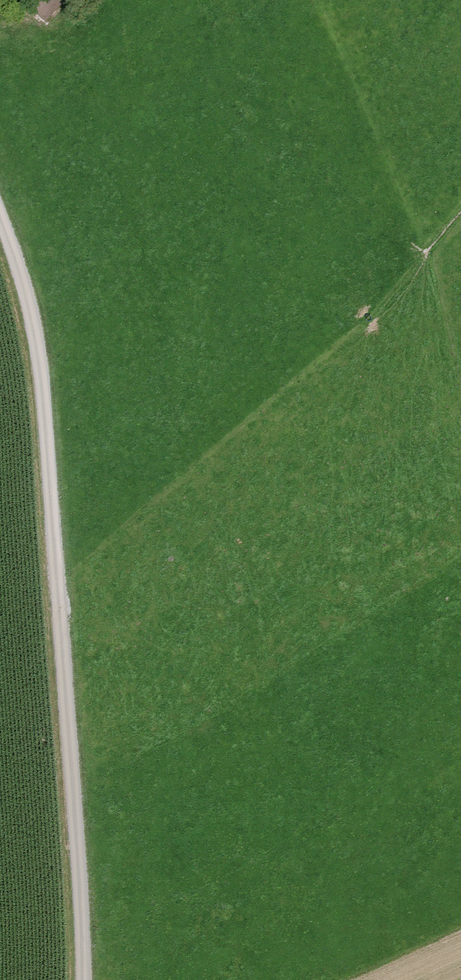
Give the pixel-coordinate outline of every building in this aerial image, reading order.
[(31,14),(46,26),(63,6),(56,0),(43,0),(31,14)]
